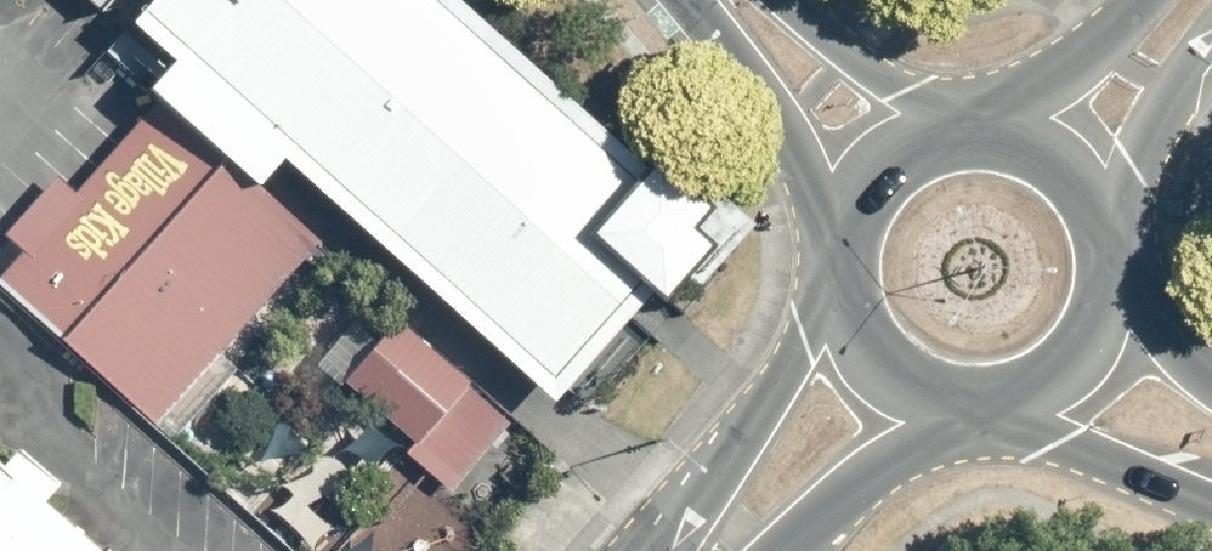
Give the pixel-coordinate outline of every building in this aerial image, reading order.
[(134,21),(176,59),(151,87),(264,187),(289,159),(560,399),(660,287),(671,298),(688,279),(700,290),(758,224),(668,144),(651,163),(467,0),(153,0),(134,21)] [(157,109),(80,196),(60,179),(8,237),(25,252),(0,280),(0,282),(55,345),(160,423),(315,248),(157,109)] [(471,385),(400,322),(348,383),(420,444),(471,385)] [(0,460),(0,550),(108,550),(0,460)]
